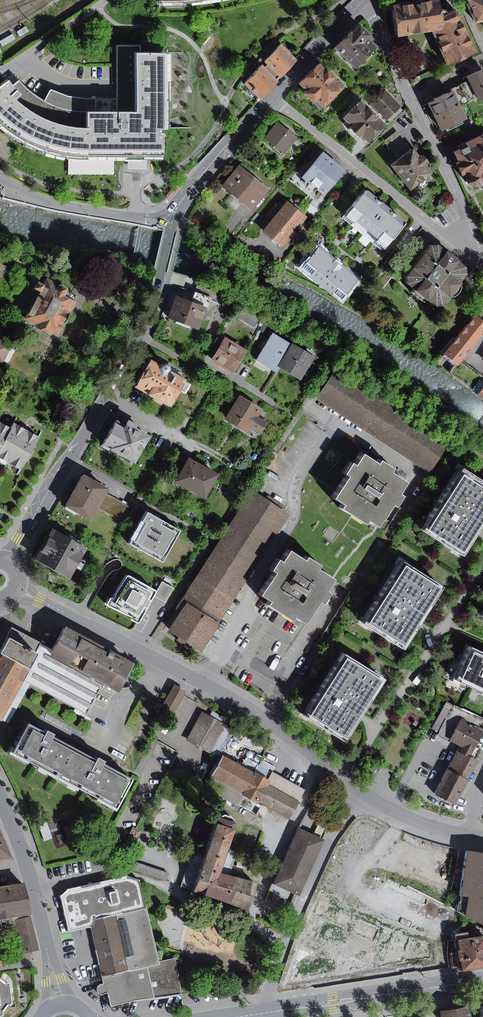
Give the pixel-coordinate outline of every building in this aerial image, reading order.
[(445,67),(475,57),(457,20),(459,16),(457,12),(453,11),(447,0),(424,0),(392,6),(397,37),(430,32),(445,67)] [(475,24),(482,22),(482,0),(465,0),(475,24)] [(357,71),(379,50),(370,40),(373,37),(361,24),(336,48),(357,71)] [(13,33),(4,39),(8,44),(16,38),(13,33)] [(281,75),(297,59),(280,43),(264,60),(281,75)] [(135,56),(143,56),(143,49),(118,49),(119,115),(134,115),(135,56)] [(135,56),(134,115),(119,115),(97,115),(85,115),(85,131),(77,131),(66,130),(55,127),(44,122),(32,117),(22,110),(14,102),(19,97),(13,90),(7,83),(0,88),(0,126),(3,128),(16,138),(34,148),(50,153),(68,157),(86,158),(162,158),(163,56),(143,56),(135,56)] [(470,68),(473,75),(482,71),(479,64),(470,68)] [(277,81),(260,65),(244,83),(261,98),(277,81)] [(325,109),(345,89),(336,80),(338,79),(330,71),(329,72),(322,65),(302,84),(309,92),(306,94),(316,104),(318,101),(325,109)] [(480,103),(482,101),(482,70),(482,71),(473,75),(468,77),(470,81),(478,99),(480,103)] [(417,75),(410,78),(413,84),(415,85),(420,82),(417,75)] [(478,99),(470,81),(460,86),(468,104),(478,99)] [(20,85),(13,90),(19,97),(14,102),(22,110),(32,117),(44,122),(55,127),(66,130),(77,131),(85,131),(85,115),(97,115),(97,102),(87,102),(69,100),(51,93),(45,105),(40,102),(33,97),(27,92),(20,85)] [(468,104),(460,86),(452,89),(453,92),(461,107),(468,104)] [(387,90),(373,104),(389,121),(403,107),(387,90)] [(429,103),(443,131),(447,129),(448,132),(464,124),(463,122),(467,120),(461,107),(453,92),(429,103)] [(363,136),(370,144),(388,127),(365,102),(347,118),(354,126),(352,128),(361,137),(363,136)] [(265,138),(286,155),(299,138),(278,122),(265,138)] [(385,141),(400,160),(413,150),(397,131),(385,141)] [(465,175),(467,174),(470,180),(469,184),(479,188),(480,183),(482,182),(482,136),(455,151),(461,163),(459,164),(465,175)] [(400,160),(392,166),(412,191),(433,174),(427,166),(431,163),(424,155),(421,158),(414,149),(413,150),(400,160)] [(303,178),(326,197),(346,172),(324,153),(303,178)] [(254,211),(271,191),(240,166),(223,186),(254,211)] [(179,187),(176,185),(166,196),(169,199),(179,187)] [(386,250),(408,225),(368,190),(346,216),(386,250)] [(284,247),(308,217),(288,201),(264,231),(284,247)] [(442,203),(436,207),(440,211),(445,208),(442,203)] [(409,229),(396,245),(400,248),(412,232),(409,229)] [(428,300),(437,307),(444,306),(451,298),(452,299),(464,284),(463,283),(469,275),(468,268),(440,245),(433,246),(408,277),(409,284),(416,290),(414,293),(426,303),(428,300)] [(339,263),(320,247),(303,268),(322,284),(339,263)] [(357,256),(355,259),(361,264),(364,260),(357,256)] [(343,301),(360,279),(339,263),(322,284),(343,301)] [(389,269),(376,285),(383,290),(396,274),(389,269)] [(53,333),(58,336),(77,303),(66,296),(69,291),(69,288),(63,285),(60,286),(48,279),(45,284),(39,280),(34,289),(41,293),(27,318),(38,325),(36,327),(52,336),(53,333)] [(197,286),(195,292),(213,298),(232,305),(235,299),(197,286)] [(187,296),(186,300),(209,309),(213,298),(195,292),(193,298),(187,296)] [(201,330),(209,309),(186,300),(177,297),(168,318),(201,330)] [(243,308),(238,317),(255,326),(260,317),(243,308)] [(482,336),(482,320),(477,315),(446,353),(460,365),(463,361),(482,336)] [(273,333),(257,360),(272,370),(275,371),(292,344),(273,333)] [(217,355),(225,340),(218,337),(210,351),(217,355)] [(213,361),(235,374),(248,350),(226,338),(225,340),(217,355),(213,361)] [(3,363),(12,345),(0,339),(0,362),(3,363)] [(301,380),(316,356),(294,343),(279,366),(301,380)] [(272,370),(257,360),(253,365),(269,375),(272,370)] [(171,407),(187,380),(172,371),(172,368),(171,365),(166,364),(164,365),(163,367),(153,361),(137,388),(171,407)] [(463,361),(460,365),(453,373),(479,395),(482,390),(482,375),(463,361)] [(430,474),(449,445),(335,372),(316,400),(430,474)] [(260,418),(265,411),(240,396),(226,420),(235,425),(248,433),(251,428),(262,435),(269,424),(260,418)] [(102,445),(134,462),(148,437),(134,429),(136,425),(125,419),(122,425),(115,421),(102,445)] [(12,428),(0,421),(0,449),(12,428)] [(27,430),(14,423),(12,428),(0,449),(0,457),(9,462),(27,430)] [(27,430),(9,462),(23,469),(40,437),(27,430)] [(397,492),(403,482),(388,472),(391,467),(377,458),(375,462),(360,452),(353,464),(349,461),(342,472),(346,475),(332,497),(342,503),(340,508),(363,523),(365,520),(375,527),(390,504),(393,506),(400,495),(397,492)] [(180,478),(190,460),(180,455),(171,473),(180,478)] [(207,501),(220,477),(190,460),(180,478),(176,484),(207,501)] [(482,516),(482,481),(459,467),(421,529),(460,553),(475,530),(482,516)] [(67,507),(92,521),(99,509),(107,494),(110,490),(85,476),(67,507)] [(219,622),(290,514),(254,491),(177,608),(184,613),(171,633),(203,653),(222,624),(219,622)] [(129,506),(107,494),(99,509),(121,520),(129,506)] [(161,561),(178,529),(145,511),(128,542),(161,561)] [(37,560),(71,579),(88,548),(54,530),(37,560)] [(323,589),(331,578),(316,568),(319,564),(305,556),(303,560),(287,550),(280,561),(276,558),(268,570),(273,573),(259,595),(267,600),(265,604),(266,605),(289,619),(292,615),(303,622),(317,601),(321,603),(328,592),(323,589)] [(362,622),(399,645),(415,620),(437,585),(401,562),(362,622)] [(130,620),(136,622),(137,622),(138,621),(147,604),(153,593),(154,591),(153,590),(127,575),(125,575),(111,598),(110,597),(109,598),(106,603),(105,604),(106,605),(130,617),(130,618),(130,620)] [(164,583),(156,597),(166,603),(174,588),(164,583)] [(15,628),(10,638),(34,652),(40,642),(15,628)] [(135,665),(67,628),(55,650),(53,655),(104,683),(121,692),(135,665)] [(10,638),(0,655),(0,718),(5,721),(28,680),(42,656),(34,652),(10,638)] [(42,656),(28,680),(33,683),(87,713),(104,683),(53,655),(55,650),(40,642),(34,652),(42,656)] [(467,645),(452,678),(482,692),(482,653),(467,645)] [(356,711),(377,678),(342,656),(305,715),(340,737),(356,711)] [(28,680),(5,721),(9,723),(33,683),(28,680)] [(175,686),(162,708),(174,714),(186,693),(175,686)] [(439,732),(454,704),(446,700),(432,728),(439,732)] [(482,732),(482,718),(454,704),(439,732),(438,735),(460,746),(458,750),(477,759),(482,748),(477,746),(482,732)] [(44,712),(41,717),(83,739),(85,735),(44,712)] [(203,712),(188,740),(212,753),(226,725),(203,712)] [(61,780),(76,751),(51,738),(52,735),(48,732),(44,730),(43,733),(25,724),(10,753),(61,780)] [(232,728),(226,725),(212,753),(217,756),(232,728)] [(456,805),(479,760),(477,759),(458,750),(435,795),(456,805)] [(76,751),(61,780),(115,808),(130,780),(101,765),(103,762),(99,760),(96,758),(94,761),(76,751)] [(245,795),(290,820),(306,791),(258,765),(254,773),(224,756),(213,778),(245,795)] [(245,795),(213,778),(207,789),(239,806),(245,795)] [(226,815),(221,818),(208,858),(197,892),(250,910),(259,884),(223,873),(238,823),(235,823),(234,818),(226,815)] [(322,817),(313,836),(320,839),(329,821),(322,817)] [(46,819),(38,822),(44,841),(53,838),(46,819)] [(14,860),(0,828),(0,827),(0,861),(14,860)] [(134,827),(126,842),(134,847),(143,832),(134,827)] [(300,830),(275,883),(292,890),(300,894),(325,841),(320,839),(313,836),(300,830)] [(132,847),(126,844),(120,854),(126,858),(132,847)] [(459,849),(452,892),(455,892),(452,910),(482,924),(482,851),(459,849)] [(197,892),(208,858),(193,853),(182,885),(181,887),(197,892)] [(127,859),(124,867),(166,881),(167,880),(169,873),(127,859)] [(69,889),(62,897),(70,932),(91,927),(105,984),(103,984),(101,984),(99,985),(98,987),(98,989),(98,991),(98,992),(100,994),(101,994),(103,995),(105,994),(109,993),(112,1007),(182,994),(175,959),(159,963),(140,881),(128,876),(69,889)] [(292,890),(275,883),(273,882),(270,890),(288,898),(292,890)] [(1,919),(30,913),(23,884),(0,887),(0,919),(1,919)] [(37,951),(30,913),(1,919),(2,922),(7,921),(8,927),(16,925),(21,953),(37,951)] [(482,964),(482,951),(480,932),(462,934),(461,930),(448,931),(449,937),(447,937),(452,969),(482,964)] [(5,1016),(5,1013),(10,1006),(13,1005),(11,984),(7,984),(0,979),(0,976),(0,1016),(3,1016),(5,1016)] [(438,1010),(439,1016),(469,1016),(467,1005),(438,1010)]
